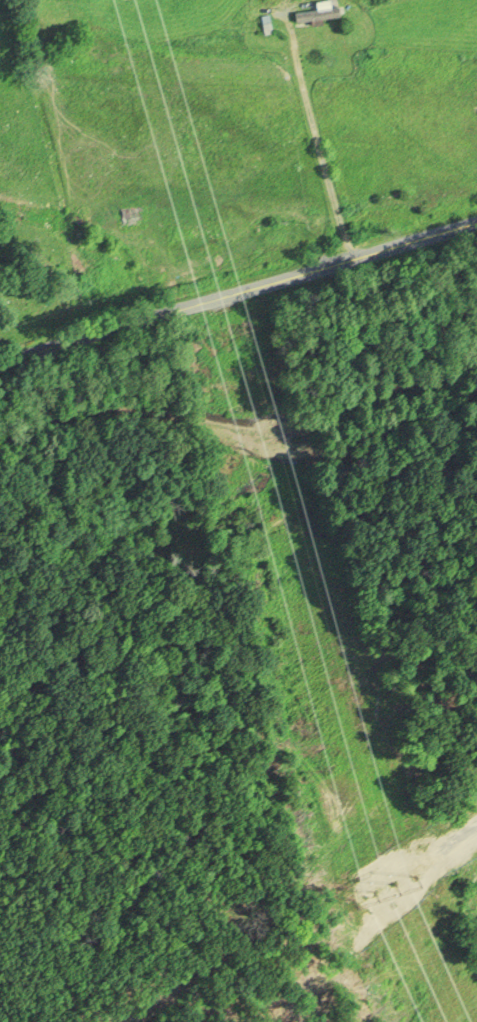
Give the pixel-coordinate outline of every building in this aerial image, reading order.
[(291,11),(292,23),(336,18),(335,6),(326,7),(326,0),(312,1),(312,9),(291,11)]
